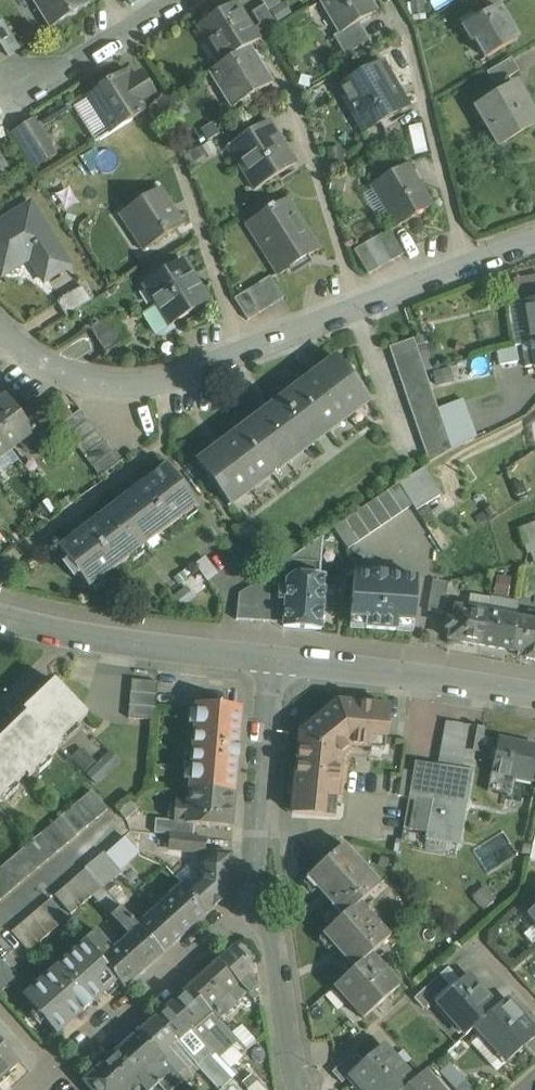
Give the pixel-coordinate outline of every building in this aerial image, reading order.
[(50,27),(87,4),(84,0),(33,0),(50,27)] [(278,0),(261,0),(264,5),(268,11),(280,4),(278,0)] [(321,2),(339,33),(340,34),(358,23),(377,11),(370,0),(324,0),(321,2)] [(473,9),(488,0),(467,0),(473,9)] [(235,4),(202,25),(200,29),(207,40),(212,39),(224,59),(221,62),(222,63),(250,46),(259,40),(252,30),(235,4)] [(268,11),(264,5),(252,13),(260,25),(252,30),(259,40),(279,28),(268,11)] [(498,8),(463,29),(471,43),(475,41),(485,59),(517,41),(498,8)] [(2,20),(0,21),(0,43),(8,56),(20,49),(2,20)] [(358,23),(340,34),(339,33),(334,36),(345,55),(369,41),(358,23)] [(222,63),(208,72),(209,73),(212,72),(233,106),(230,108),(231,109),(274,83),(273,81),(270,83),(248,49),(251,47),(250,46),(222,63)] [(512,57),(488,72),(495,85),(520,70),(512,57)] [(382,62),(339,86),(340,87),(341,87),(366,130),(364,131),(365,133),(408,109),(407,107),(406,108),(381,64),(383,63),(382,62)] [(128,71),(110,82),(109,81),(106,83),(103,79),(101,78),(93,83),(93,85),(96,91),(85,98),(86,100),(91,97),(112,131),(107,134),(108,135),(152,108),(151,106),(149,107),(143,97),(152,92),(142,76),(133,81),(128,73),(129,72),(128,71)] [(477,108),(499,145),(534,125),(534,120),(514,85),(477,108)] [(49,143),(33,119),(21,126),(36,151),(49,143)] [(270,121),(228,147),(229,149),(235,145),(260,184),(254,188),(254,189),(297,163),(296,162),(294,163),(269,124),(271,122),(270,121)] [(36,151),(21,126),(10,133),(33,169),(44,163),(36,151)] [(49,143),(36,151),(44,163),(56,155),(49,143)] [(408,165),(373,185),(374,187),(376,186),(390,210),(388,211),(397,226),(432,206),(408,165)] [(158,189),(119,214),(143,251),(182,226),(158,189)] [(289,198),(273,208),(272,206),(266,210),(267,211),(246,225),(247,227),(250,225),(280,272),(276,274),(278,276),(321,249),(319,247),(317,248),(288,201),(290,200),(289,198)] [(0,221),(0,277),(1,278),(29,261),(43,283),(71,266),(31,202),(0,221)] [(390,229),(376,237),(391,262),(404,254),(390,229)] [(391,262),(376,237),(365,243),(380,268),(391,262)] [(380,268),(365,243),(354,250),(368,274),(380,268)] [(182,261),(145,284),(158,304),(195,281),(182,261)] [(284,298),(270,276),(258,284),(272,306),(284,298)] [(515,280),(519,303),(524,302),(534,300),(534,276),(515,280)] [(158,304),(143,314),(156,335),(163,336),(175,329),(171,324),(207,302),(195,281),(158,304)] [(272,306),(258,284),(247,291),(261,313),(272,306)] [(83,287),(57,303),(66,318),(92,301),(83,287)] [(247,291),(234,299),(248,321),(261,313),(247,291)] [(524,302),(527,323),(534,321),(534,300),(524,302)] [(114,315),(91,330),(98,341),(122,327),(114,315)] [(122,327),(98,341),(106,353),(129,339),(122,327)] [(438,409),(414,339),(389,348),(429,464),(452,450),(438,409)] [(530,343),(532,351),(523,352),(526,367),(534,366),(534,367),(534,342),(530,343)] [(514,349),(498,352),(500,366),(517,362),(514,349)] [(288,396),(316,434),(365,397),(369,402),(370,401),(338,359),(288,396)] [(434,370),(437,385),(454,381),(451,366),(434,370)] [(243,430),(270,469),(316,434),(288,396),(243,430)] [(5,399),(0,403),(0,440),(10,453),(20,445),(27,453),(34,454),(44,447),(45,439),(37,428),(31,432),(5,399)] [(462,399),(438,409),(452,450),(476,438),(462,399)] [(50,412),(61,426),(73,416),(62,403),(50,412)] [(73,416),(61,426),(69,436),(89,421),(81,410),(73,416)] [(89,421),(69,436),(76,446),(97,431),(89,421)] [(270,469),(243,430),(199,463),(231,506),(233,505),(229,500),(270,469)] [(97,431),(76,446),(84,457),(105,441),(97,431)] [(0,440),(0,460),(10,453),(0,440)] [(105,441),(84,457),(92,467),(113,451),(105,441)] [(113,451),(92,467),(100,477),(121,462),(113,451)] [(197,505),(166,465),(112,506),(142,546),(197,505)] [(424,467),(398,484),(412,506),(417,512),(442,496),(424,467)] [(398,484),(387,492),(402,513),(412,506),(398,484)] [(402,513),(387,492),(376,499),(391,520),(402,513)] [(391,520),(376,499),(366,506),(380,527),(391,520)] [(142,546),(112,506),(58,547),(88,588),(142,546)] [(380,527),(366,506),(355,513),(370,535),(380,527)] [(370,535),(355,513),(344,521),(359,542),(370,535)] [(359,542),(344,521),(334,528),(348,549),(359,542)] [(528,553),(532,552),(534,551),(534,522),(519,528),(528,553)] [(323,535),(289,559),(287,587),(283,627),(321,630),(324,590),(325,578),(320,578),(323,535)] [(417,578),(354,573),(351,620),(366,621),(365,628),(398,631),(398,623),(413,624),(417,578)] [(260,582),(239,594),(236,620),(278,622),(279,596),(269,595),(270,574),(260,582)] [(445,586),(431,585),(428,613),(443,614),(445,586)] [(486,613),(455,608),(454,615),(448,614),(445,629),(451,630),(449,640),(452,640),(451,643),(462,645),(463,642),(480,645),(486,613)] [(516,619),(486,613),(480,645),(510,651),(516,619)] [(516,619),(510,651),(526,654),(525,659),(534,661),(534,622),(516,619)] [(158,683),(132,680),(131,693),(157,695),(158,683)] [(87,716),(55,681),(24,711),(60,749),(60,748),(57,745),(87,716)] [(157,695),(131,693),(130,706),(155,708),(157,695)] [(338,702),(300,733),(292,813),(335,817),(341,755),(351,747),(384,750),(389,707),(338,702)] [(155,708),(130,706),(128,718),(154,721),(155,708)] [(240,711),(197,707),(190,790),(233,793),(236,759),(238,759),(239,746),(237,746),(240,711)] [(24,711),(23,711),(26,715),(0,740),(0,748),(29,778),(60,749),(24,711)] [(471,726),(446,721),(438,766),(463,770),(464,770),(468,750),(467,750),(471,726)] [(484,728),(471,725),(471,726),(467,750),(468,750),(479,753),(484,728)] [(498,739),(491,773),(492,773),(488,791),(511,796),(515,778),(533,781),(534,771),(534,746),(498,739)] [(25,776),(28,779),(29,778),(0,748),(0,800),(25,776)] [(83,750),(72,761),(85,773),(96,762),(83,750)] [(438,766),(416,763),(415,772),(410,798),(410,799),(415,802),(411,823),(428,827),(427,832),(457,837),(461,818),(458,817),(461,802),(464,802),(470,771),(464,770),(463,770),(438,766)] [(415,772),(403,770),(400,796),(410,798),(415,772)] [(233,793),(190,790),(189,803),(176,802),(174,821),(174,823),(194,825),(230,828),(231,821),(232,821),(234,807),(232,807),(233,793)] [(91,791),(71,808),(87,827),(107,810),(91,791)] [(138,809),(131,801),(118,812),(125,820),(138,809)] [(87,827),(71,808),(62,816),(78,835),(87,827)] [(78,835),(62,816),(52,825),(68,844),(78,835)] [(174,821),(156,820),(154,834),(170,835),(193,837),(194,825),(174,823),(174,821)] [(68,844),(52,825),(41,833),(57,852),(58,852),(68,844)] [(0,868),(0,901),(57,852),(41,833),(0,868)] [(193,837),(170,835),(169,849),(204,853),(205,838),(193,837)] [(342,917),(360,904),(380,886),(343,845),(307,877),(342,917)] [(122,873),(104,853),(85,870),(95,882),(103,890),(122,873)] [(216,853),(200,863),(200,879),(187,891),(207,913),(230,893),(232,854),(216,853)] [(84,870),(54,896),(71,915),(100,890),(85,870),(84,870)] [(183,886),(138,927),(162,954),(207,913),(187,891),(183,886)] [(123,897),(115,887),(107,894),(116,903),(123,897)] [(116,903),(107,894),(99,901),(131,935),(110,954),(106,950),(109,947),(96,931),(86,940),(87,942),(117,980),(123,989),(162,954),(138,927),(116,903)] [(51,899),(12,932),(28,952),(68,918),(51,899)] [(360,904),(342,917),(322,935),(353,970),(370,955),(390,937),(360,904)] [(87,942),(25,998),(57,1033),(82,1011),(83,1012),(92,1004),(91,1002),(117,980),(87,942)] [(254,970),(234,948),(219,962),(247,993),(254,1001),(260,996),(254,990),(258,987),(247,976),(254,970)] [(353,970),(335,986),(364,1018),(399,987),(370,955),(353,970)] [(0,959),(0,993),(17,978),(0,959)] [(247,993),(219,962),(189,989),(209,1011),(216,1005),(229,993),(237,1003),(247,993)] [(440,975),(414,998),(424,1008),(449,985),(440,975)] [(496,1008),(468,976),(437,1004),(465,1035),(475,1027),(496,1008)] [(209,1011),(189,989),(170,1006),(205,1045),(208,1048),(228,1068),(245,1053),(245,1052),(245,1051),(218,1021),(209,1011)] [(237,1003),(229,993),(216,1005),(225,1014),(237,1003)] [(506,999),(496,1008),(475,1027),(507,1062),(534,1037),(534,1032),(506,999)] [(225,1014),(216,1005),(209,1011),(218,1021),(225,1014)] [(170,1006),(155,1019),(175,1041),(220,1089),(232,1080),(207,1053),(203,1056),(198,1051),(205,1045),(170,1006)] [(175,1041),(155,1019),(140,1032),(160,1055),(175,1073),(177,1075),(187,1066),(169,1047),(175,1041)] [(135,1077),(147,1089),(150,1089),(158,1083),(164,1089),(173,1089),(183,1081),(177,1075),(175,1073),(160,1055),(140,1032),(116,1053),(135,1077)] [(497,1070),(506,1063),(483,1039),(475,1046),(497,1070)] [(20,1064),(0,1042),(0,1081),(20,1064)] [(350,1074),(351,1075),(364,1089),(404,1089),(412,1082),(381,1046),(362,1063),(350,1074)] [(116,1053),(84,1082),(92,1089),(121,1089),(135,1077),(116,1053)] [(354,1053),(332,1073),(342,1084),(351,1075),(350,1074),(362,1063),(354,1053)] [(422,1074),(412,1082),(404,1089),(437,1089),(422,1074)] [(465,1080),(454,1089),(474,1089),(465,1080)] [(258,1081),(248,1089),(266,1089),(258,1081)]
